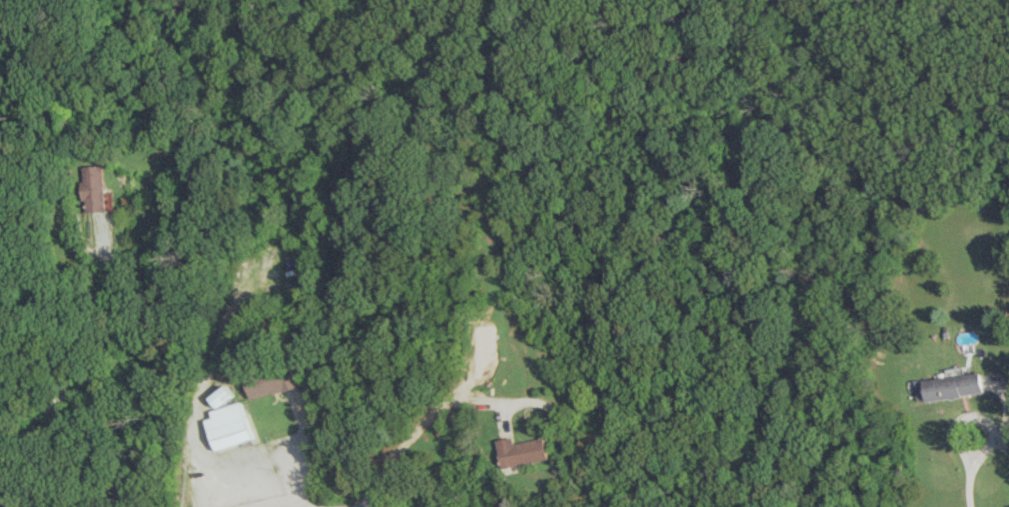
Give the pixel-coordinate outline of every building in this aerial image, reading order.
[(82,166),(83,212),(107,211),(105,165),(82,166)] [(301,387),(296,367),(246,380),(252,400),(301,387)] [(915,380),(918,402),(984,394),(982,373),(915,380)] [(237,395),(229,386),(213,397),(220,407),(237,395)] [(256,438),(244,401),(214,411),(216,417),(209,420),(218,450),(256,438)] [(519,443),(517,437),(502,440),(507,467),(551,459),(547,438),(519,443)]
